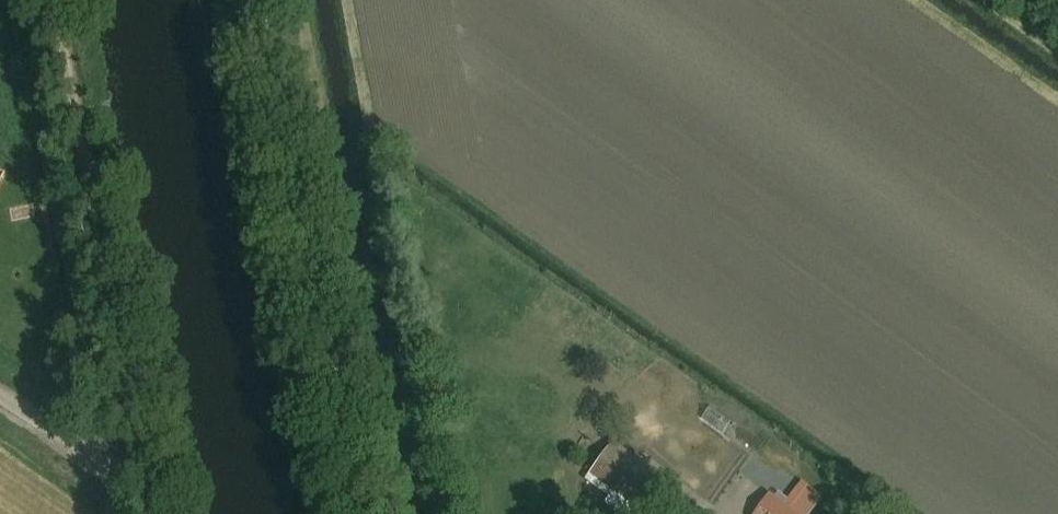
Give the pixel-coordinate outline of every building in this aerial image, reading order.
[(9,172),(0,167),(0,187),(9,172)] [(589,476),(641,513),(648,513),(670,484),(614,443),(589,476)] [(770,495),(756,513),(795,513),(770,495)]
